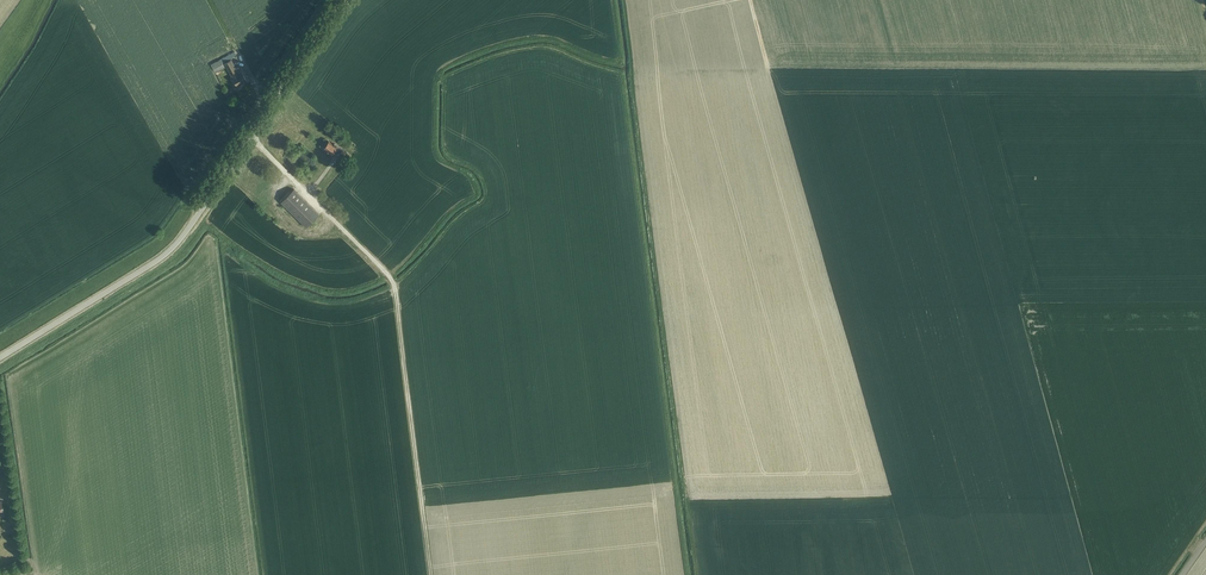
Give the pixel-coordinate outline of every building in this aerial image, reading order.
[(223,64),(220,59),(211,64),(214,69),(223,64)] [(225,63),(237,86),(246,81),(241,72),(238,73),(231,60),(225,63)] [(340,152),(347,159),(350,156),(334,143),(333,144),(328,141),(326,143),(325,143),(323,145),(324,146),(323,147),(331,153),(334,150),(339,153),(340,152)] [(281,201),(306,226),(319,213),(293,188),(281,201)]
